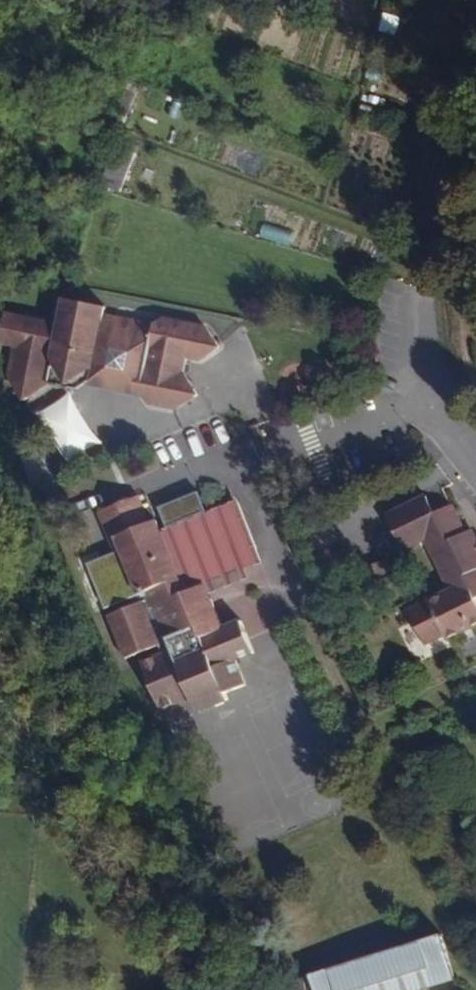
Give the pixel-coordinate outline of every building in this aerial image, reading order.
[(79,326),(14,318),(11,369),(32,418),(61,404),(93,407),(110,399),(118,407),(154,413),(184,425),(213,407),(194,402),(197,376),(223,377),(240,362),(227,332),(178,324),(177,333),(128,329),(128,319),(82,313),(79,326)] [(474,534),(467,537),(454,509),(436,518),(428,500),(389,519),(393,527),(405,522),(412,538),(401,544),(405,552),(426,542),(439,570),(442,568),(454,594),(411,614),(426,646),(445,637),(468,626),(472,633),(475,631),(475,537),(474,534)] [(208,590),(264,565),(238,505),(163,539),(157,526),(149,529),(137,502),(99,520),(117,559),(125,555),(146,602),(149,600),(155,614),(158,612),(172,646),(171,647),(176,659),(146,673),(168,721),(198,707),(205,723),(236,709),(232,700),(252,691),(241,665),(258,657),(244,624),(227,632),(208,590)] [(412,538),(405,522),(393,527),(401,544),(412,538)] [(143,602),(108,613),(122,657),(157,646),(143,602)] [(449,644),(472,633),(468,626),(445,637),(449,644)] [(454,976),(441,931),(310,978),(315,989),(414,989),(454,976)]
